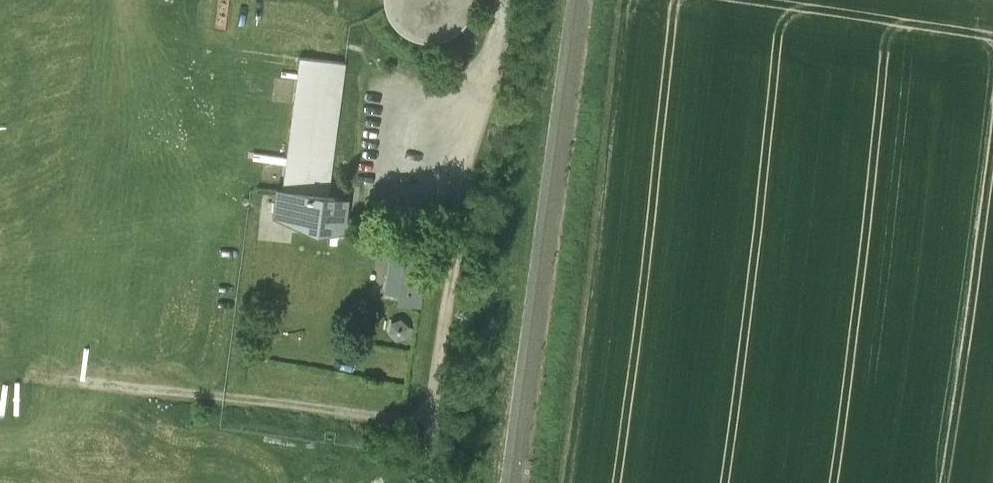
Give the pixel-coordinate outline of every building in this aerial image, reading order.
[(400,31),(416,40),(434,42),(451,37),(465,26),(474,10),(475,0),(383,0),(385,10),(390,21),(400,31)] [(345,62),(299,56),(285,166),(282,189),(304,191),(322,194),(326,194),(328,194),(345,62)] [(304,191),(282,189),(275,188),(275,189),(273,216),(316,232),(345,229),(349,197),(342,196),(334,195),(328,194),(326,194),(322,194),(304,191)] [(389,264),(385,290),(397,292),(420,296),(424,269),(414,268),(418,240),(398,237),(398,242),(397,242),(394,265),(389,264)] [(420,296),(397,292),(396,302),(419,305),(420,296)] [(387,332),(396,338),(406,336),(408,326),(400,317),(390,321),(387,332)]
